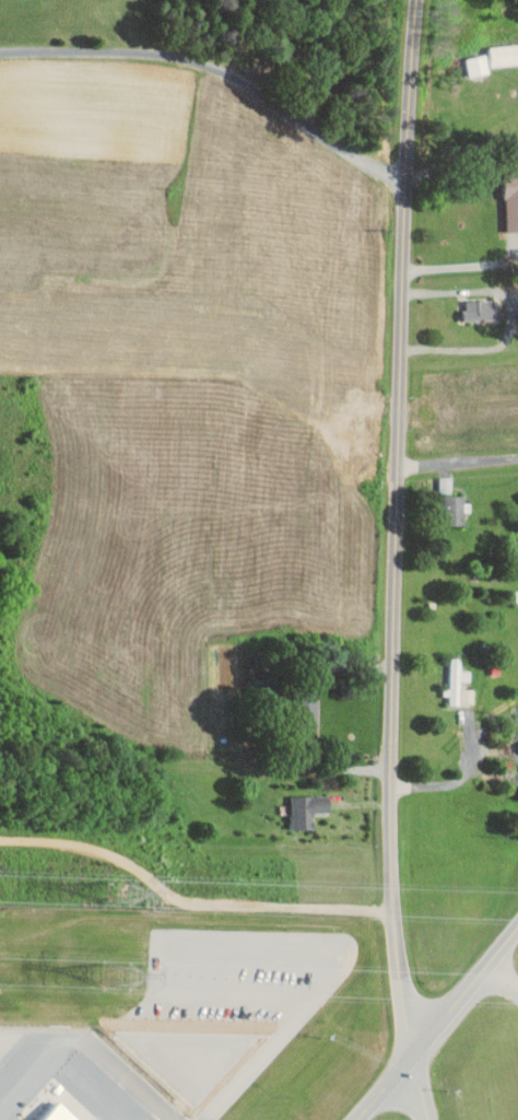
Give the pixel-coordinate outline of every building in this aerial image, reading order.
[(491,45),(492,66),(517,65),(517,44),(491,45)] [(491,72),(487,53),(467,58),(471,76),(491,72)] [(507,173),(508,231),(517,231),(517,172),(507,173)] [(496,299),(465,300),(466,320),(497,319),(496,299)] [(440,492),(453,492),(453,477),(440,477),(440,492)] [(466,495),(445,495),(445,525),(466,525),(466,495)] [(474,705),(475,689),(462,688),(462,681),(471,681),(471,670),(462,670),(462,657),(451,657),(451,705),(474,705)] [(307,698),(307,716),(319,716),(319,698),(307,698)] [(292,796),(293,830),(315,830),(315,813),(331,812),(331,795),(292,796)]
